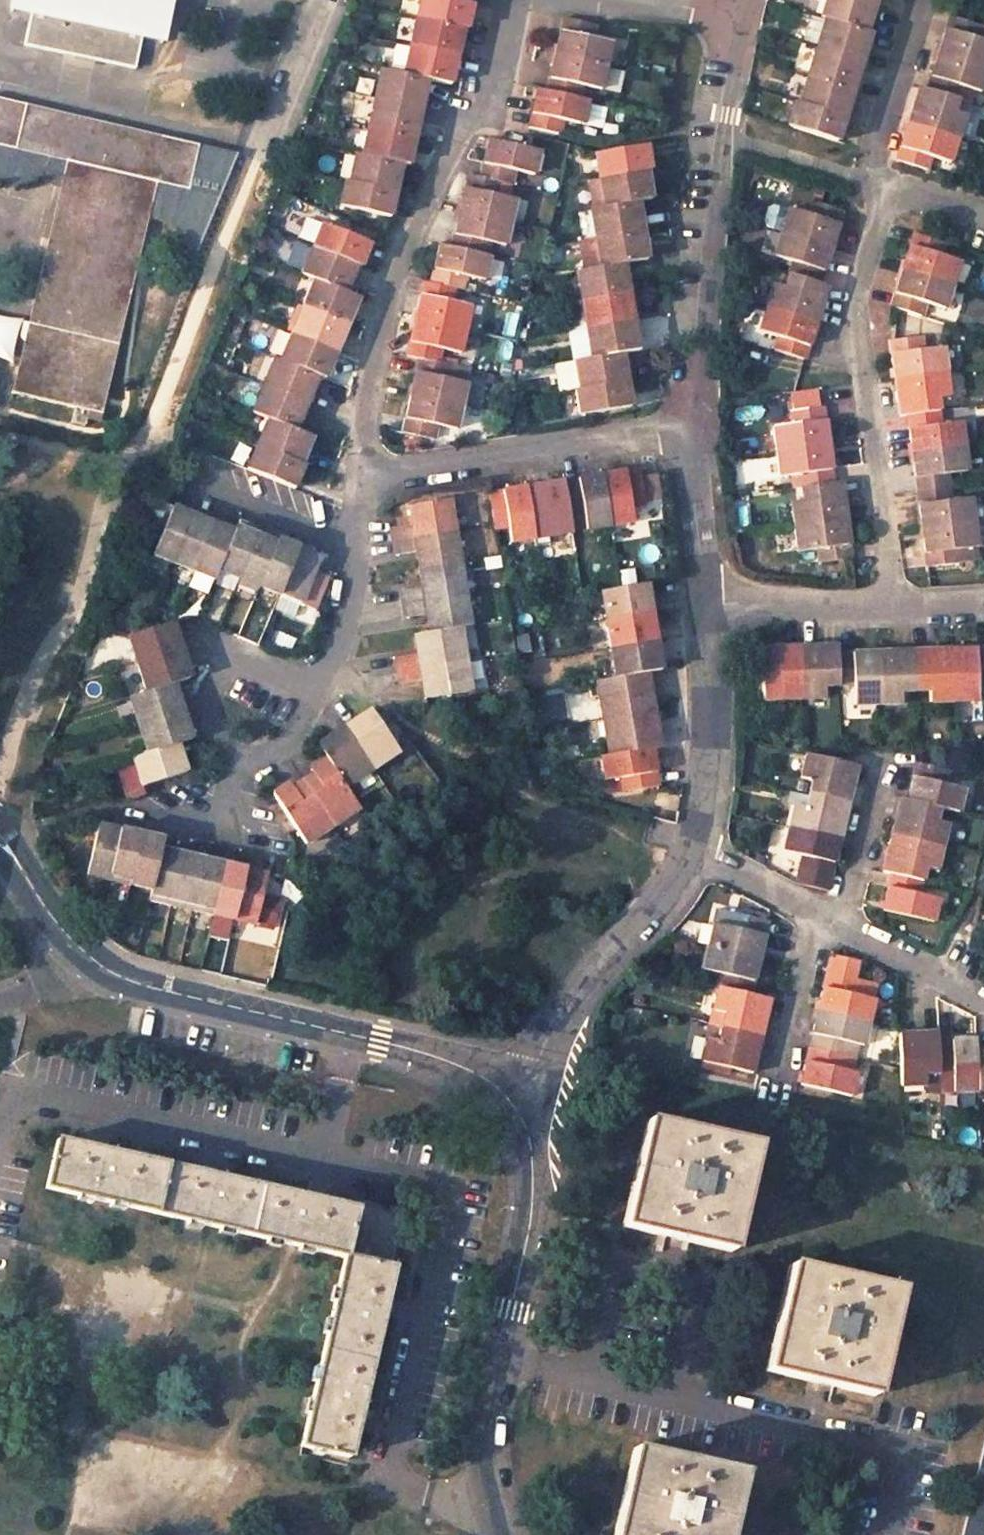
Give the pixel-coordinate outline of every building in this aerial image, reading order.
[(169,0),(12,0),(11,2),(31,6),(29,14),(23,44),(134,68),(141,38),(142,30),(162,34),(169,0)] [(448,0),(417,0),(414,14),(464,26),(468,17),(472,5),(448,0)] [(819,15),(866,29),(870,16),(874,3),(865,0),(823,0),(819,15)] [(9,10),(29,14),(31,6),(11,2),(9,10)] [(464,26),(414,14),(408,44),(457,55),(459,47),(464,26)] [(823,19),(808,14),(801,38),(816,42),(823,19)] [(595,23),(564,17),(559,39),(556,54),(606,66),(611,43),(591,39),(595,23)] [(816,42),(815,45),(862,59),(865,47),(870,31),(866,29),(823,17),(823,19),(816,42)] [(938,54),(983,69),(983,42),(977,39),(980,28),(949,18),(943,37),(938,54)] [(141,38),(160,42),(162,34),(142,30),(141,38)] [(800,43),(794,66),(807,70),(814,47),(800,43)] [(457,55),(408,44),(401,72),(430,79),(450,84),(453,69),(457,55)] [(807,70),(806,72),(853,87),(858,70),(862,59),(815,45),(814,47),(807,70)] [(606,66),(556,54),(551,71),(547,89),(578,96),(581,84),(601,88),(605,68),(606,66)] [(927,90),(958,99),(962,86),(980,93),(983,82),(983,69),(938,54),(932,71),(927,90)] [(401,72),(378,67),(371,95),(422,106),(425,97),(430,79),(401,72)] [(622,72),(605,68),(601,88),(617,91),(622,72)] [(806,72),(798,101),(844,116),(849,101),(853,87),(806,72)] [(547,89),(538,87),(533,106),(529,126),(561,133),(564,119),(582,123),(588,99),(578,96),(547,89)] [(914,110),(909,123),(958,140),(966,116),(954,112),(958,99),(927,90),(920,87),(914,110)] [(422,106),(371,95),(364,124),(414,136),(418,120),(422,106)] [(12,391),(87,409),(85,417),(98,419),(148,206),(155,211),(163,218),(168,223),(175,234),(180,239),(188,246),(196,249),(236,150),(160,133),(159,135),(23,104),(23,102),(0,97),(0,181),(2,182),(9,185),(14,185),(19,184),(26,181),(39,173),(42,177),(51,173),(62,177),(12,391)] [(793,100),(786,125),(837,142),(841,127),(844,116),(798,101),(793,100)] [(904,140),(898,161),(928,170),(931,158),(951,164),(958,140),(909,123),(904,140)] [(414,136),(364,124),(358,153),(397,162),(408,164),(411,150),(414,136)] [(524,146),(487,138),(482,156),(478,175),(498,180),(512,184),(515,171),(532,175),(538,150),(524,146)] [(648,144),(594,152),(598,178),(646,171),(652,170),(650,158),(648,144)] [(358,153),(351,151),(346,180),(391,190),(394,177),(397,162),(358,153)] [(646,171),(598,178),(603,206),(636,201),(651,199),(649,186),(646,171)] [(478,175),(466,172),(461,193),(458,209),(511,221),(516,199),(495,194),(498,180),(478,175)] [(346,180),(339,179),(334,206),(386,217),(389,203),(391,190),(346,180)] [(603,206),(589,208),(593,238),(641,231),(639,219),(636,201),(603,206)] [(790,207),(783,231),(832,247),(843,211),(814,201),(810,213),(790,207)] [(511,221),(458,209),(453,229),(449,246),(481,254),(484,240),(505,245),(511,221)] [(365,239),(318,220),(307,244),(352,263),(355,264),(360,253),(365,239)] [(641,231),(593,238),(598,266),(623,261),(645,258),(643,244),(641,231)] [(783,231),(775,255),(794,262),(790,274),(820,284),(832,247),(783,231)] [(917,233),(904,270),(953,286),(961,261),(944,255),(948,243),(917,233)] [(352,263),(307,244),(296,270),(311,276),(340,288),(346,276),(352,263)] [(449,246),(438,244),(434,264),(430,281),(455,287),(462,288),(465,275),(485,279),(491,256),(481,254),(449,246)] [(598,266),(575,269),(580,300),(628,293),(626,278),(623,261),(598,266)] [(904,270),(892,307),(923,317),(928,303),(946,309),(953,286),(904,270)] [(774,285),(766,308),(815,324),(827,287),(820,284),(790,274),(786,289),(774,285)] [(340,288),(311,276),(299,304),(343,323),(348,310),(354,295),(340,288)] [(430,281),(423,280),(419,300),(415,317),(467,329),(473,305),(452,300),(455,287),(430,281)] [(628,293),(580,300),(585,329),(592,328),(633,321),(630,305),(628,293)] [(343,323),(299,304),(287,331),(331,350),(336,338),(343,323)] [(766,308),(758,332),(777,339),(773,350),(803,360),(815,324),(766,308)] [(467,329),(415,317),(411,336),(406,355),(419,358),(437,362),(440,350),(461,354),(467,329)] [(633,321),(592,328),(597,357),(637,351),(645,350),(642,335),(640,320),(633,321)] [(331,350),(287,331),(276,358),(315,375),(320,377),(326,363),(331,350)] [(889,341),(894,379),(946,373),(942,348),(923,350),(920,337),(889,341)] [(597,357),(589,358),(594,386),(642,378),(640,366),(637,351),(597,357)] [(276,358),(273,357),(261,383),(304,402),(309,389),(315,375),(276,358)] [(437,362),(419,358),(415,376),(411,394),(462,405),(468,381),(449,376),(452,366),(437,362)] [(894,379),(899,417),(905,416),(937,412),(935,398),(949,397),(946,373),(894,379)] [(594,386),(590,387),(594,410),(646,400),(644,389),(642,378),(594,386)] [(304,402),(261,383),(249,410),(268,418),(293,429),(298,416),(304,402)] [(462,405),(411,394),(407,414),(403,432),(434,437),(438,425),(457,429),(462,405)] [(771,427),(775,452),(826,447),(821,408),(791,411),(793,425),(771,427)] [(905,416),(909,456),(961,449),(958,424),(938,426),(937,412),(905,416)] [(293,429),(268,418),(256,445),(299,464),(304,452),(311,437),(293,429)] [(299,464),(256,445),(244,471),(294,491),(299,480),(305,467),(299,464)] [(775,452),(779,477),(798,475),(799,488),(831,483),(826,447),(775,452)] [(909,456),(914,492),(946,488),(944,476),(964,473),(961,449),(909,456)] [(743,460),(744,481),(773,479),(771,458),(743,460)] [(619,472),(600,475),(607,527),(631,524),(629,508),(645,506),(639,469),(619,472)] [(579,478),(560,482),(566,517),(583,515),(586,529),(607,527),(600,475),(579,478)] [(542,484),(524,487),(532,538),(533,545),(550,544),(548,536),(569,533),(566,517),(560,482),(542,484)] [(788,500),(791,525),(843,519),(838,483),(799,488),(801,499),(788,500)] [(504,490),(486,493),(491,527),(491,529),(506,527),(509,542),(532,538),(524,487),(504,490)] [(914,492),(918,529),(970,523),(966,498),(947,501),(946,488),(914,492)] [(449,500),(406,507),(408,524),(386,528),(387,535),(389,542),(453,532),(449,500)] [(183,511),(170,506),(150,553),(173,561),(192,515),(183,511)] [(202,519),(192,515),(173,561),(192,570),(211,523),(202,519)] [(791,525),(793,549),(813,547),(815,561),(848,557),(843,519),(791,525)] [(220,526),(211,523),(192,570),(212,579),(217,569),(232,531),(220,526)] [(918,529),(923,567),(973,561),(972,548),(974,548),(970,523),(918,529)] [(247,528),(236,524),(232,531),(217,569),(237,577),(256,532),(247,528)] [(267,536),(256,532),(237,577),(257,586),(276,540),(267,536)] [(453,532),(389,542),(390,547),(391,554),(412,551),(415,570),(458,563),(453,532)] [(287,544),(276,540),(257,586),(277,595),(296,548),(287,544)] [(307,553),(296,548),(277,595),(312,610),(324,579),(309,572),(316,556),(307,553)] [(458,563),(415,570),(418,588),(397,591),(398,597),(399,605),(463,595),(458,563)] [(645,584),(595,592),(599,619),(650,611),(648,598),(645,584)] [(463,595),(399,605),(400,611),(401,619),(422,616),(425,633),(458,628),(468,627),(463,595)] [(650,611),(599,619),(604,650),(655,642),(653,628),(650,611)] [(173,620),(129,635),(137,663),(182,649),(178,635),(173,620)] [(425,633),(411,636),(415,653),(392,657),(393,664),(394,671),(462,660),(458,628),(425,633)] [(655,642),(604,650),(609,679),(647,673),(660,671),(657,657),(655,642)] [(818,647),(798,647),(800,700),(825,700),(825,688),(839,687),(838,655),(837,646),(818,647)] [(786,648),(761,649),(763,701),(800,700),(798,647),(786,648)] [(182,649),(137,663),(145,692),(174,683),(190,678),(185,662),(182,649)] [(951,651),(953,703),(977,703),(976,682),(983,682),(983,650),(972,650),(951,651)] [(935,652),(916,653),(916,693),(928,692),(928,703),(953,703),(951,651),(935,652)] [(898,654),(877,655),(879,706),(902,705),(902,693),(916,693),(916,653),(898,654)] [(857,655),(838,655),(839,687),(853,687),(854,706),(879,706),(877,655),(857,655)] [(462,660),(394,671),(396,678),(397,685),(418,682),(421,701),(468,693),(462,660)] [(609,679),(588,682),(591,696),(599,695),(603,718),(653,709),(650,691),(647,673),(609,679)] [(145,692),(129,697),(136,725),(182,710),(178,695),(174,683),(145,692)] [(653,709),(603,718),(608,742),(597,743),(600,757),(650,749),(658,748),(655,728),(653,709)] [(182,710),(136,725),(144,752),(177,742),(191,737),(185,719),(182,710)] [(354,721),(341,729),(370,771),(397,753),(369,711),(354,721)] [(328,738),(315,747),(324,760),(343,789),(370,771),(341,729),(328,738)] [(144,752),(130,756),(139,786),(186,772),(182,758),(177,742),(144,752)] [(650,749),(600,757),(604,780),(618,777),(621,793),(657,787),(653,767),(650,749)] [(856,767),(806,756),(801,779),(811,782),(809,794),(847,803),(851,785),(856,767)] [(311,776),(300,783),(331,828),(357,810),(343,789),(324,760),(313,768),(308,771),(311,776)] [(948,771),(915,763),(911,782),(906,801),(939,809),(959,813),(965,792),(944,787),(948,771)] [(281,790),(270,798),(304,847),(331,828),(300,783),(290,789),(288,785),(281,790)] [(847,803),(809,794),(805,809),(795,806),(789,829),(838,840),(843,822),(847,803)] [(906,801),(901,800),(895,820),(891,836),(941,848),(948,825),(935,822),(939,809),(906,801)] [(106,826),(93,823),(80,876),(102,881),(114,828),(106,826)] [(126,831),(114,828),(102,881),(123,887),(136,834),(126,831)] [(838,840),(789,829),(784,852),(803,856),(799,872),(829,878),(834,857),(838,840)] [(147,837),(136,834),(123,887),(147,892),(157,851),(159,840),(147,837)] [(941,848),(891,836),(886,853),(881,875),(890,877),(920,884),(924,870),(936,873),(941,848)] [(168,853),(157,851),(147,892),(145,901),(166,905),(177,855),(168,853)] [(187,857),(177,855),(166,905),(186,910),(198,860),(187,857)] [(208,862),(198,860),(186,910),(208,916),(220,864),(208,862)] [(229,866),(220,864),(208,916),(225,918),(229,919),(240,869),(229,866)] [(229,919),(267,927),(275,898),(257,894),(262,874),(249,871),(240,869),(229,919)] [(920,884),(890,877),(885,895),(880,912),(932,925),(938,901),(918,896),(920,884)] [(764,924),(735,917),(717,913),(709,948),(757,959),(760,944),(764,924)] [(221,937),(225,918),(208,916),(204,934),(221,937)] [(757,959),(709,948),(703,972),(720,976),(717,990),(749,998),(753,978),(757,959)] [(817,1014),(869,1026),(875,1002),(854,997),(858,983),(853,982),(858,965),(830,958),(827,977),(823,990),(817,1014)] [(749,998),(717,990),(709,1027),(719,1030),(759,1039),(763,1022),(767,1002),(749,998)] [(869,1026),(817,1014),(812,1034),(808,1051),(853,1062),(855,1062),(859,1047),(864,1048),(869,1026)] [(759,1039),(719,1030),(716,1041),(705,1039),(700,1063),(750,1075),(755,1055),(759,1039)] [(897,1038),(899,1088),(924,1087),(924,1094),(938,1093),(937,1074),(935,1042),(935,1036),(919,1037),(897,1038)] [(976,1052),(975,1041),(955,1042),(935,1042),(937,1074),(938,1093),(952,1092),(977,1092),(976,1052)] [(853,1062),(808,1051),(804,1068),(799,1087),(851,1099),(856,1076),(850,1075),(853,1062)] [(976,1052),(977,1092),(983,1092),(983,1052),(976,1052)] [(757,1146),(648,1120),(622,1226),(681,1240),(732,1252),(757,1146)] [(114,1153),(58,1140),(47,1190),(343,1258),(300,1447),(349,1458),(360,1411),(386,1298),(392,1270),(387,1268),(401,1211),(357,1200),(355,1208),(300,1195),(220,1177),(114,1153)] [(900,1291),(791,1265),(767,1372),(821,1385),(875,1398),(900,1291)] [(961,1534),(983,1534),(983,1442),(961,1534)] [(634,1449),(614,1534),(728,1534),(742,1474),(634,1449)]
